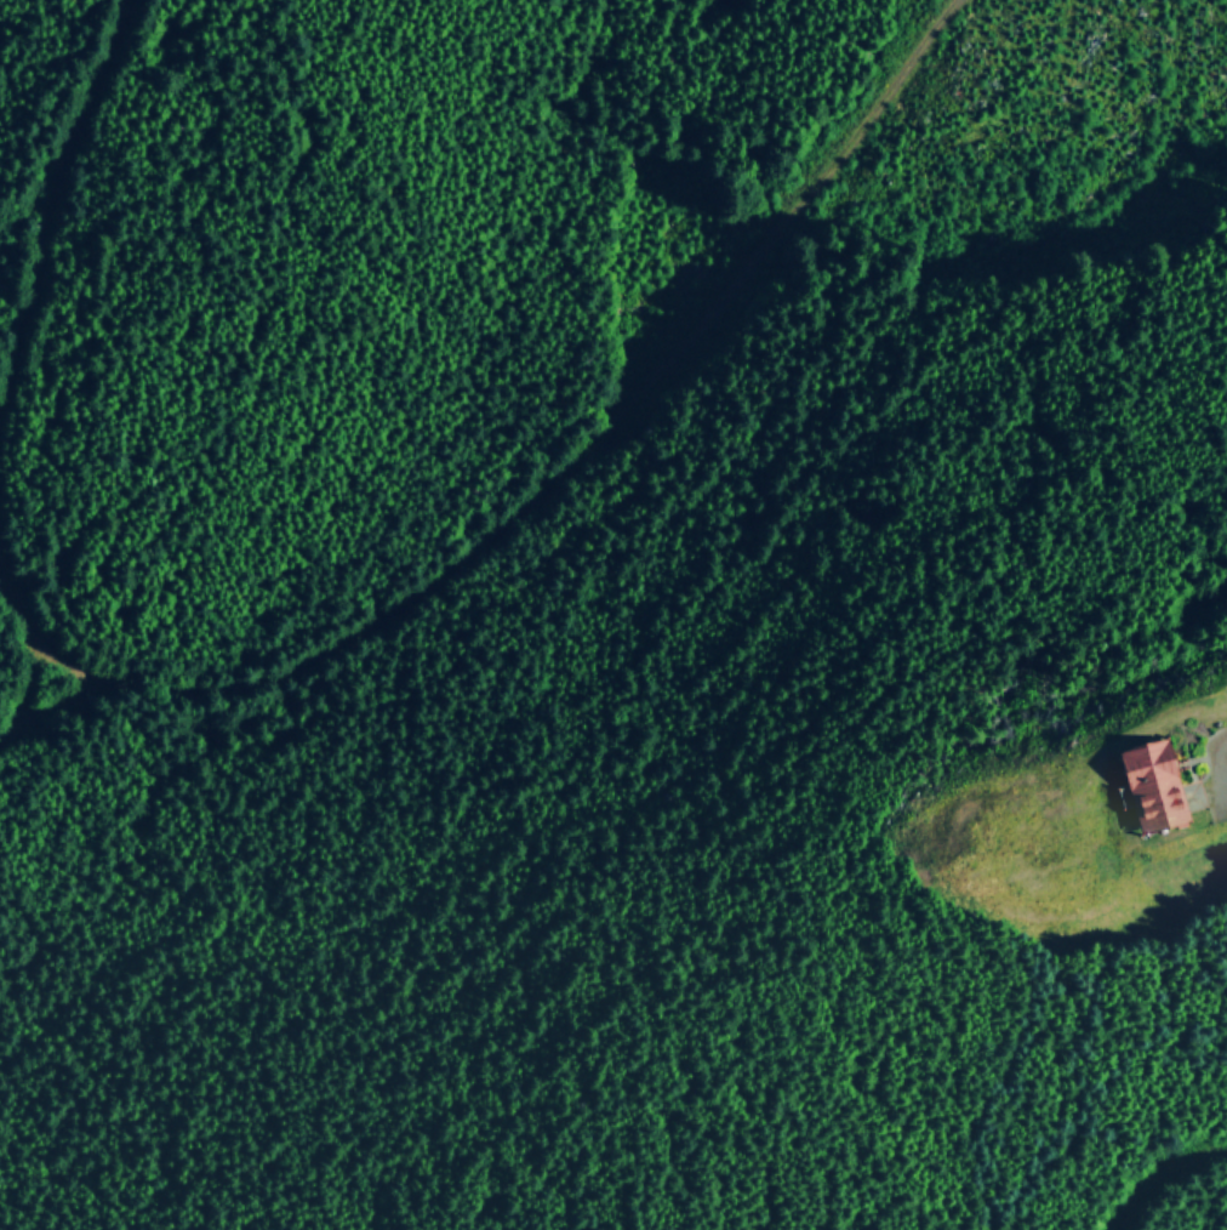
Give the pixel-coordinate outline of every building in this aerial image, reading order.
[(1126,795),(1135,793),(1138,811),(1167,805),(1165,797),(1178,794),(1167,736),(1117,746),(1126,795)]
